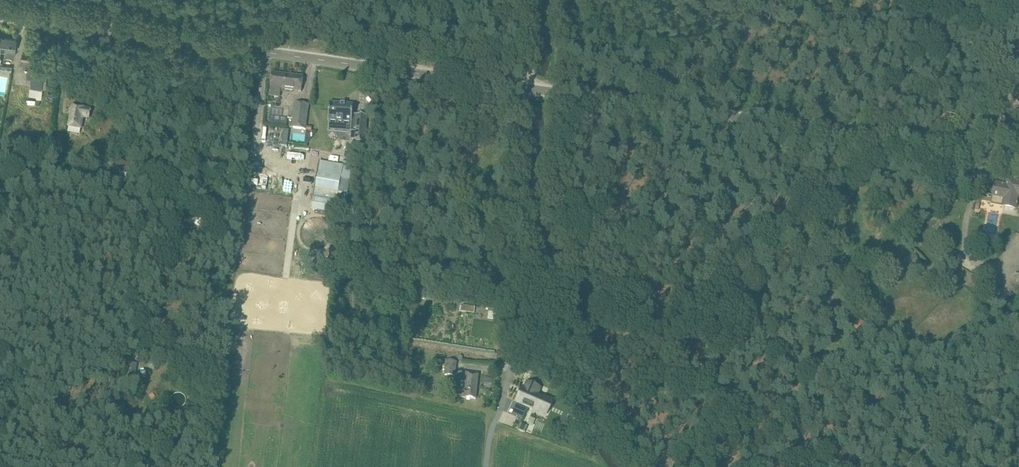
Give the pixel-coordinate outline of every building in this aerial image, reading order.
[(2,38),(1,50),(6,51),(5,56),(14,57),(16,40),(2,38)] [(1010,59),(1018,61),(1018,42),(1010,59)] [(33,55),(22,53),(21,65),(31,67),(33,55)] [(47,73),(27,71),(26,82),(31,82),(29,96),(36,97),(36,99),(42,99),(43,89),(46,90),(47,73)] [(281,89),(301,91),(303,76),(272,72),(270,87),(270,89),(270,91),(271,92),(272,94),(273,95),(273,96),(273,95),(280,96),(281,89)] [(306,129),(308,104),(296,103),(294,127),(306,129)] [(353,104),(330,103),(328,120),(351,121),(351,131),(355,132),(355,140),(365,141),(367,115),(353,114),(353,104)] [(91,109),(73,106),(69,125),(80,127),(83,117),(89,118),(91,109)] [(277,145),(276,155),(290,156),(289,159),(306,160),(307,155),(301,155),(302,147),(277,145)] [(133,177),(139,173),(131,161),(126,163),(121,159),(114,163),(123,174),(128,170),(133,177)] [(336,202),(343,166),(344,166),(319,161),(312,198),(313,198),(336,202)] [(994,182),(992,195),(1006,197),(1004,206),(1018,209),(1018,201),(1018,181),(1007,178),(1006,184),(994,182)] [(990,211),(986,232),(995,234),(999,213),(990,211)] [(189,217),(188,225),(207,227),(208,220),(189,217)] [(411,304),(419,305),(420,295),(412,294),(411,304)] [(475,306),(462,305),(462,311),(474,313),(475,306)] [(402,308),(398,333),(404,334),(404,332),(405,332),(406,329),(405,329),(406,323),(407,323),(409,309),(402,308)] [(489,308),(488,318),(496,319),(497,308),(489,308)] [(150,361),(148,365),(150,369),(155,369),(157,365),(155,362),(150,361)] [(446,361),(445,375),(455,376),(456,362),(446,361)] [(137,364),(132,363),(129,376),(135,377),(137,364)] [(476,398),(478,373),(466,372),(464,389),(460,389),(460,397),(466,397),(476,398)] [(523,388),(517,401),(539,411),(545,397),(537,394),(540,388),(527,383),(525,388),(523,388)] [(174,394),(176,405),(184,403),(182,393),(174,394)] [(151,402),(153,408),(161,405),(158,399),(151,402)] [(521,423),(518,429),(525,432),(528,426),(521,423)]
